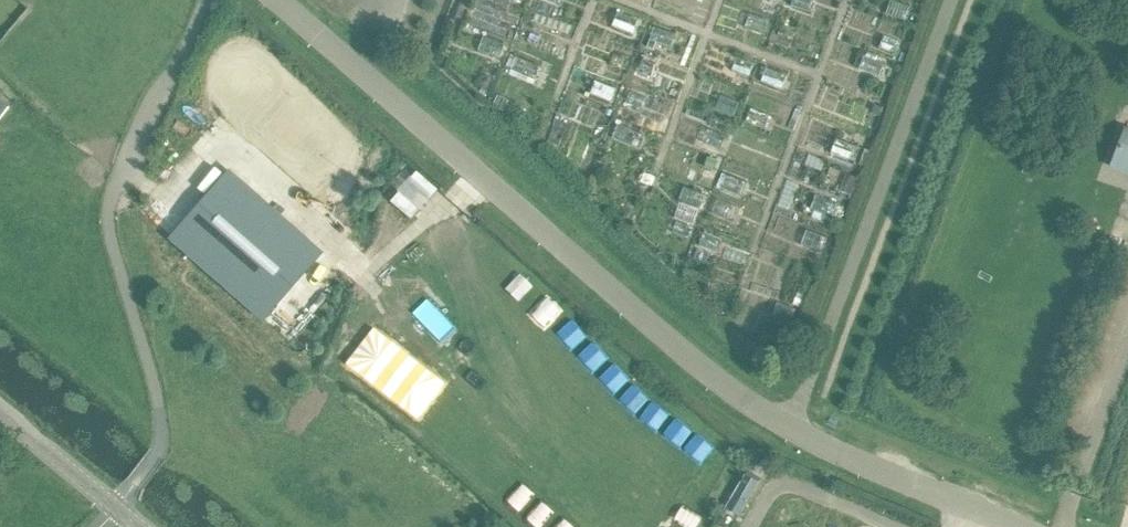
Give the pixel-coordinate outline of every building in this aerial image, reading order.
[(1127,173),(1127,131),(1125,130),(1111,167),(1127,173)] [(263,321),(322,253),(229,172),(170,239),(263,321)]
